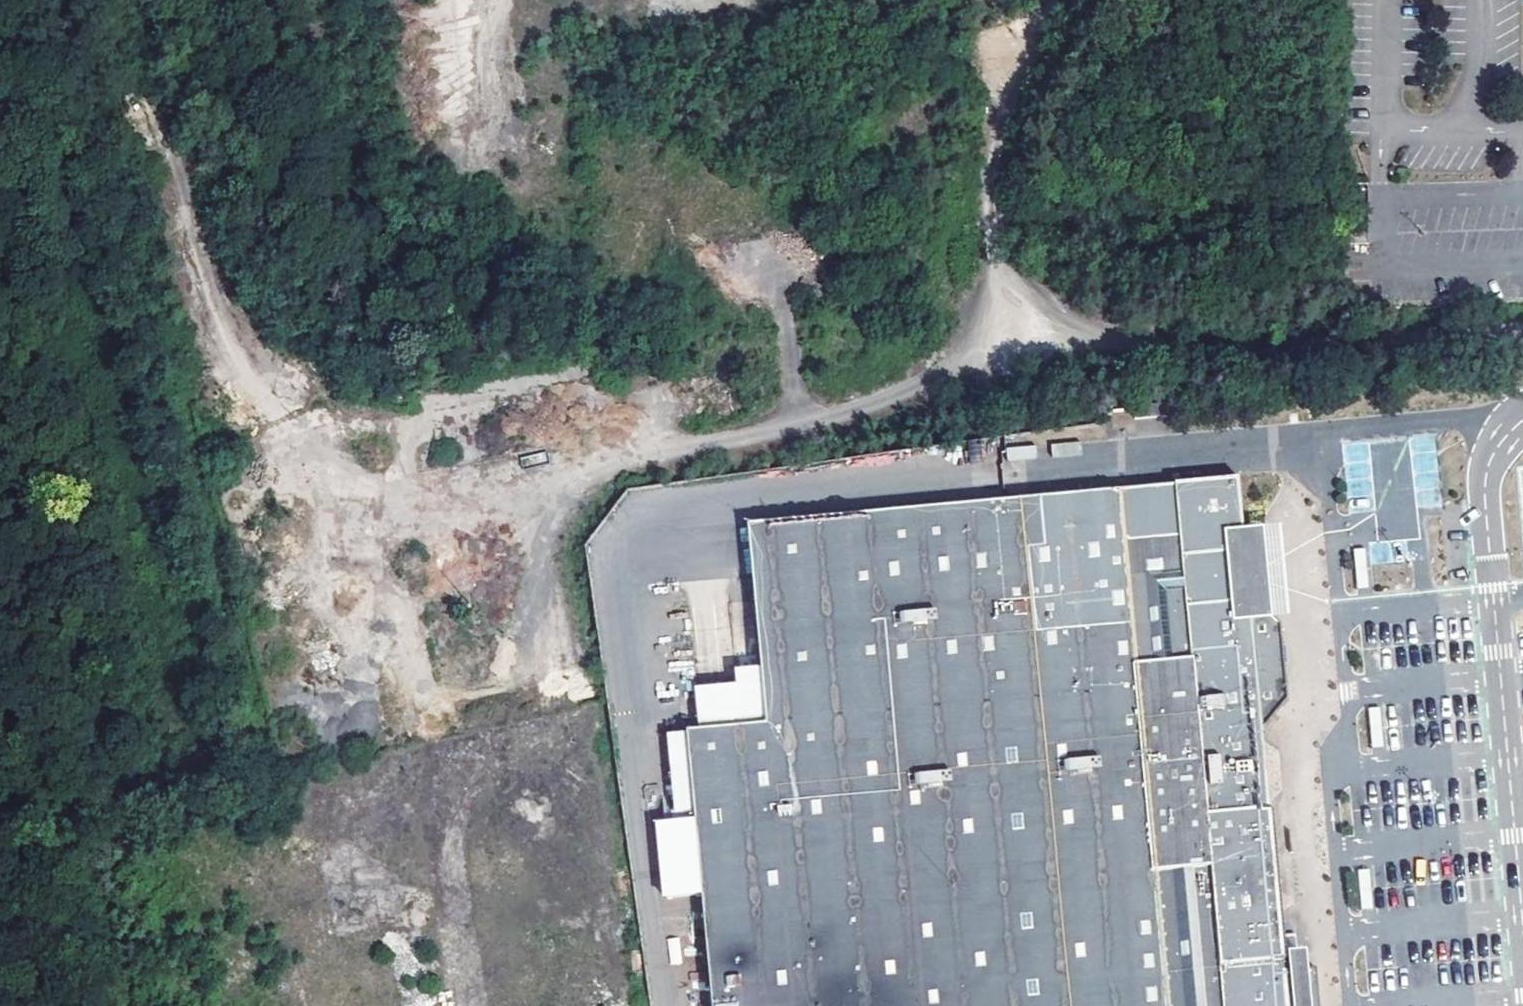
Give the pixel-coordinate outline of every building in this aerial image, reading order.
[(1051,456),(1078,454),(1077,442),(1050,444),(1051,456)] [(1007,460),(1036,458),(1035,446),(1006,447),(1007,460)] [(1262,730),(1265,730),(1270,724),(1276,728),(1289,712),(1285,707),(1290,701),(1289,693),(1311,691),(1306,635),(1283,637),(1282,625),(1276,619),(1279,614),(1278,613),(1266,603),(1263,600),(1230,603),(1228,575),(1226,553),(1245,552),(1238,478),(749,525),(762,675),(767,731),(701,738),(688,740),(714,1005),(1288,1005),(1262,730)] [(1270,598),(1274,602),(1273,584),(1271,564),(1270,551),(1245,552),(1226,553),(1228,575),(1230,603),(1263,600),(1266,603),(1270,598)] [(1370,573),(1356,574),(1358,594),(1371,593),(1370,573)] [(1270,598),(1266,603),(1278,613),(1282,608),(1274,602),(1270,598)] [(698,703),(701,738),(767,731),(762,675),(738,677),(739,700),(698,703)] [(1385,732),(1372,733),(1373,753),(1386,752),(1385,732)] [(1375,894),(1361,894),(1362,915),(1376,914),(1375,894)]
